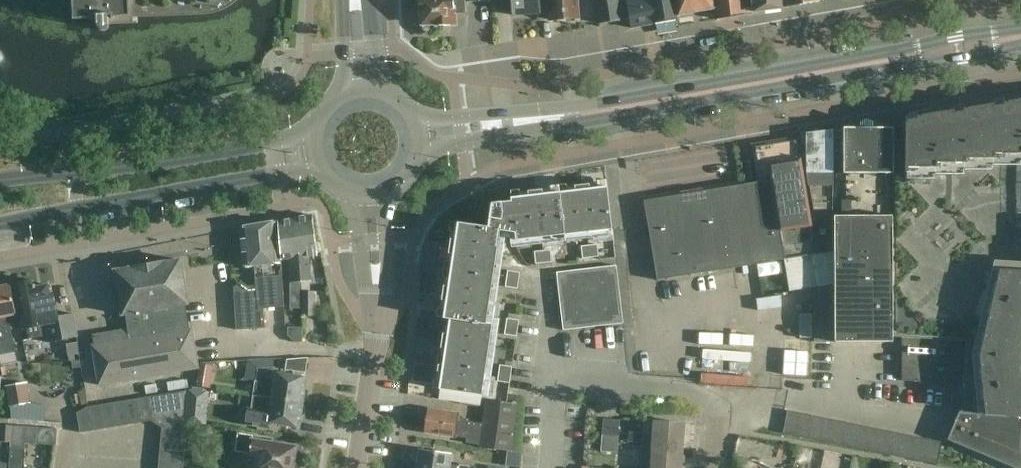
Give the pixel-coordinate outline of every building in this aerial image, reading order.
[(74,21),(97,20),(97,25),(98,26),(98,28),(99,29),(100,30),(101,31),(103,31),(104,31),(105,31),(107,30),(108,29),(109,28),(109,27),(110,26),(110,24),(110,19),(116,19),(116,17),(121,16),(130,8),(130,1),(132,1),(132,0),(73,0),(74,21)] [(422,28),(422,29),(423,31),(424,32),(425,33),(426,34),(427,34),(429,34),(431,34),(432,34),(433,33),(435,32),(436,31),(436,30),(437,28),(437,27),(456,26),(455,15),(467,14),(466,0),(419,0),(420,18),(421,18),(422,28)] [(512,11),(512,16),(541,14),(540,0),(511,0),(512,11)] [(548,0),(550,2),(552,20),(577,18),(576,0),(548,0)] [(601,24),(620,21),(620,20),(625,20),(622,0),(597,0),(601,24)] [(625,20),(630,19),(631,28),(654,24),(650,0),(622,0),(625,20)] [(654,24),(677,20),(677,15),(675,0),(650,0),(654,24)] [(678,14),(698,11),(696,0),(676,0),(678,14)] [(698,11),(715,8),(717,8),(716,0),(696,0),(698,11)] [(746,12),(744,0),(716,0),(717,8),(715,8),(717,20),(746,14),(746,12)] [(754,11),(782,8),(781,0),(753,0),(754,11)] [(894,128),(894,173),(893,173),(893,262),(894,337),(902,337),(902,380),(964,384),(962,405),(948,440),(1015,467),(1020,467),(1020,103),(920,119),(920,116),(906,118),(906,126),(894,128)] [(833,208),(833,211),(835,211),(835,252),(835,262),(835,284),(836,342),(894,342),(894,337),(893,262),(893,173),(894,173),(894,128),(844,128),(844,129),(845,173),(848,173),(848,207),(835,207),(835,208),(833,208)] [(807,167),(814,212),(833,211),(833,208),(834,169),(834,131),(834,129),(806,133),(807,167)] [(801,159),(780,163),(780,164),(778,179),(644,200),(658,280),(785,259),(790,291),(835,284),(835,262),(835,252),(835,211),(833,211),(814,212),(810,212),(801,159)] [(511,201),(492,203),(489,227),(459,222),(457,231),(453,231),(448,263),(453,263),(451,278),(446,277),(441,310),(446,310),(444,319),(450,320),(450,326),(444,325),(440,357),(445,358),(444,363),(439,363),(436,380),(441,381),(440,390),(483,396),(494,323),(488,322),(502,231),(516,233),(517,241),(613,230),(608,187),(599,188),(599,183),(567,187),(567,192),(553,193),(552,188),(520,192),(521,197),(512,198),(511,201)] [(318,255),(313,215),(296,218),(303,286),(311,285),(311,281),(312,280),(310,256),(318,255)] [(303,286),(296,218),(280,221),(284,259),(291,258),(292,282),(294,282),(295,287),(303,286)] [(284,259),(280,221),(241,228),(244,267),(254,266),(255,286),(249,286),(242,280),(233,287),(237,330),(265,327),(263,308),(286,306),(284,263),(284,259)] [(598,244),(582,246),(583,259),(600,257),(598,244)] [(551,250),(535,252),(536,264),(553,262),(551,250)] [(126,315),(129,329),(93,335),(95,345),(93,346),(99,385),(199,369),(193,329),(190,330),(186,305),(189,305),(182,259),(115,270),(123,316),(126,315)] [(624,323),(617,265),(557,272),(563,330),(624,323)] [(520,272),(508,270),(506,287),(518,289),(520,272)] [(23,329),(46,324),(49,342),(78,337),(73,313),(59,316),(55,295),(51,296),(49,284),(36,287),(36,285),(34,285),(33,280),(30,281),(29,279),(20,281),(20,283),(15,284),(23,329)] [(17,351),(10,316),(16,314),(10,284),(0,286),(0,355),(17,351)] [(302,316),(316,316),(316,291),(302,291),(302,316)] [(792,307),(792,318),(813,319),(813,307),(792,307)] [(517,336),(519,320),(507,318),(505,335),(517,336)] [(510,383),(513,367),(500,365),(498,381),(510,383)] [(272,385),(270,397),(307,403),(309,390),(306,389),(308,376),(275,372),(274,368),(258,369),(256,383),(272,385)] [(5,386),(9,406),(31,402),(27,382),(5,386)] [(191,389),(148,396),(152,421),(163,428),(187,430),(188,422),(190,399),(191,389)] [(152,421),(148,396),(136,398),(140,423),(152,421)] [(307,403),(270,397),(268,412),(252,410),(249,424),(267,427),(267,423),(301,428),(303,415),(305,415),(307,403)] [(136,398),(125,400),(129,425),(140,423),(136,398)] [(517,403),(508,402),(486,399),(482,423),(458,420),(459,414),(428,410),(427,414),(425,415),(423,425),(425,427),(425,431),(467,437),(467,443),(479,444),(478,447),(510,452),(517,403)] [(129,425),(125,400),(113,402),(117,427),(129,425)] [(113,402),(101,404),(105,429),(117,427),(113,402)] [(101,404),(89,406),(93,431),(105,429),(101,404)] [(93,431),(89,406),(78,413),(81,433),(93,431)] [(784,433),(938,465),(942,442),(788,410),(784,433)] [(604,418),(602,444),(619,445),(620,419),(604,418)] [(644,433),(643,446),(684,449),(686,423),(655,421),(654,433),(644,433)] [(13,425),(2,424),(1,441),(12,442),(13,425)] [(13,425),(12,442),(12,448),(10,447),(9,467),(25,467),(27,449),(26,449),(26,443),(27,427),(13,425)] [(38,427),(27,427),(26,443),(37,444),(38,427)] [(163,428),(162,440),(186,442),(187,430),(163,428)] [(257,467),(296,467),(297,464),(294,461),(296,446),(253,440),(254,436),(238,433),(235,452),(259,456),(257,467)] [(185,454),(186,442),(162,440),(161,452),(185,454)] [(619,445),(602,444),(602,452),(619,453),(619,445)] [(651,467),(683,467),(684,449),(643,446),(642,460),(652,461),(651,467)] [(417,467),(475,467),(476,466),(459,464),(459,467),(450,465),(452,454),(420,449),(417,467)] [(184,466),(185,454),(161,452),(160,464),(184,466)]
